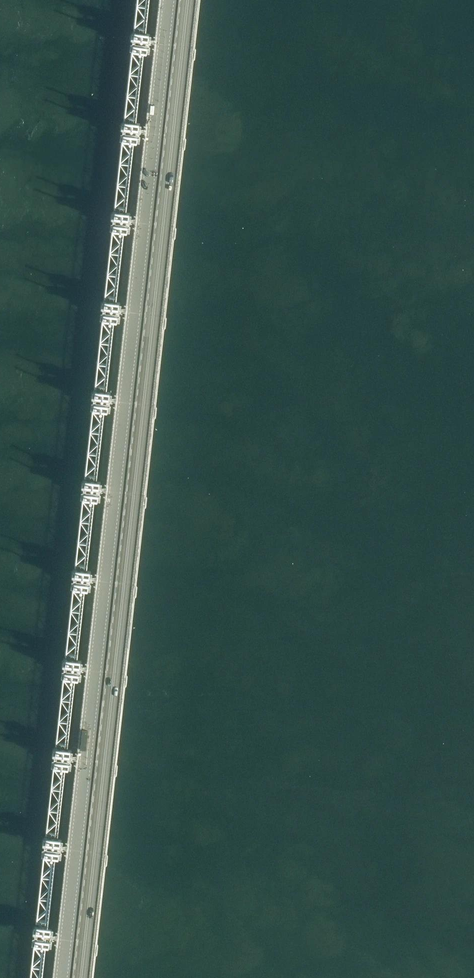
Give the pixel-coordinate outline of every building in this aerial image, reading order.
[(145,29),(134,28),(134,29),(131,29),(129,46),(132,46),(132,47),(143,49),(146,49),(146,48),(149,48),(151,31),(148,31),(148,30),(145,29)] [(47,924),(36,923),(36,924),(33,924),(31,941),(34,941),(34,942),(45,943),(48,944),(48,943),(51,943),(53,926),(50,926),(50,925),(47,924)]
